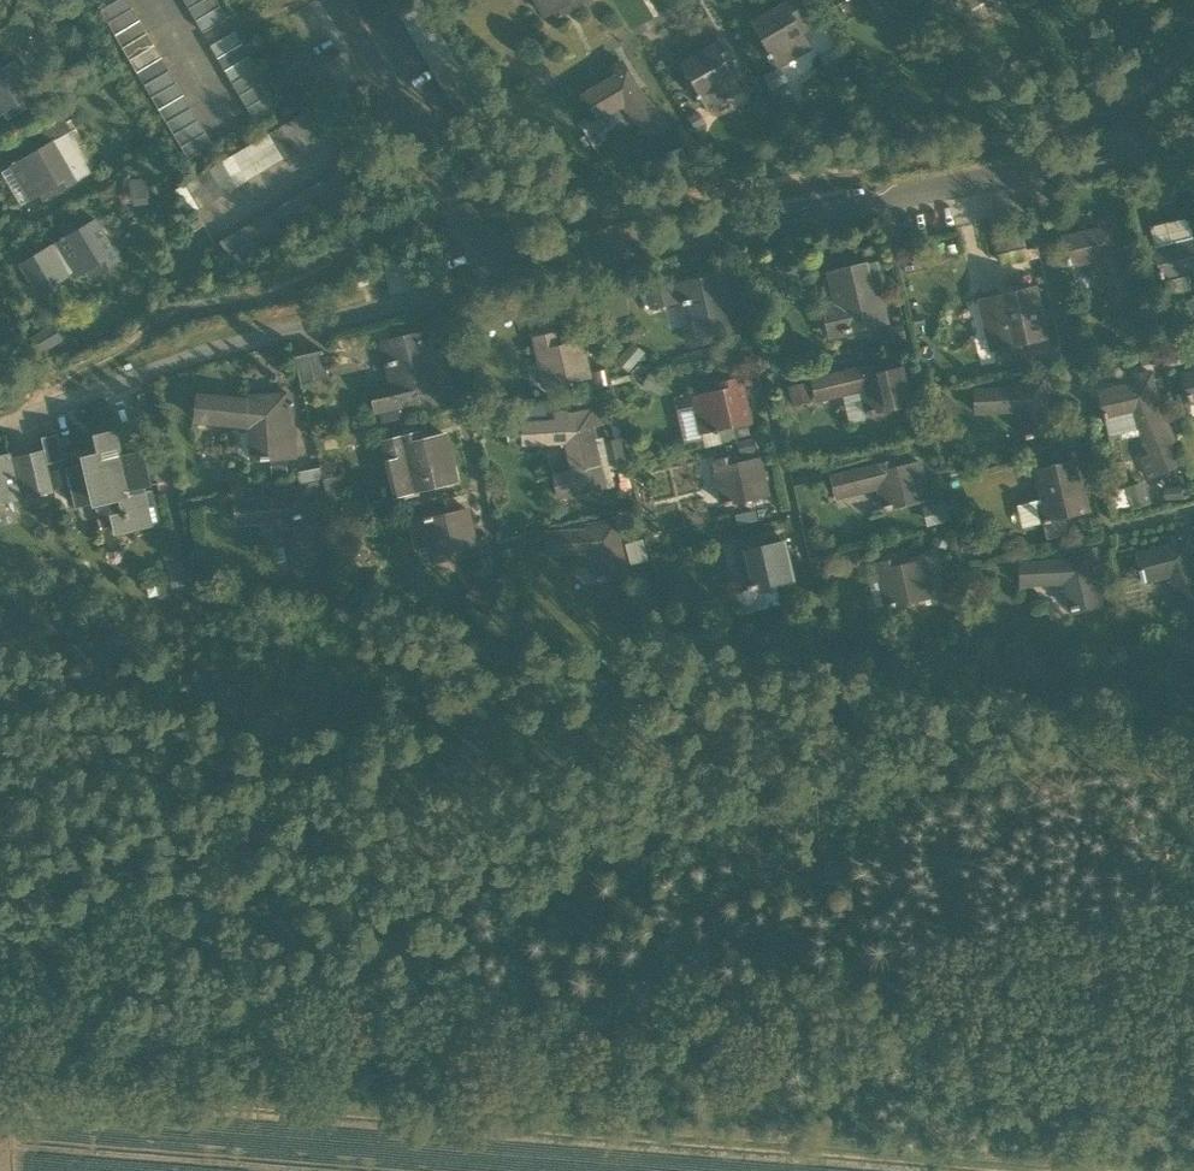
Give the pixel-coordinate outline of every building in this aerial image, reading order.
[(154,45),(147,33),(140,20),(132,8),(128,0),(118,0),(100,10),(108,23),(115,35),(122,47),(130,60),(137,72),(162,58),(154,45)] [(188,8),(196,20),(220,6),(217,0),(202,0),(188,8)] [(401,19),(423,6),(420,0),(406,0),(394,7),(401,19)] [(546,16),(571,1),(575,8),(589,0),(536,0),(546,16)] [(776,66),(810,46),(795,21),(801,17),(791,0),(790,0),(751,23),(776,66)] [(220,6),(196,20),(203,33),(228,18),(220,6)] [(401,19),(408,31),(430,18),(423,6),(401,19)] [(408,31),(415,43),(437,29),(430,18),(408,31)] [(415,43),(422,54),(444,41),(437,29),(415,43)] [(210,46),(217,58),(242,43),(235,31),(210,46)] [(422,54),(429,66),(451,53),(444,41),(422,54)] [(680,66),(705,108),(739,88),(724,63),(730,59),(720,42),(680,66)] [(217,58),(225,70),(249,56),(242,43),(217,58)] [(429,66),(436,78),(458,65),(451,53),(429,66)] [(225,70),(232,82),(257,68),(249,56),(225,70)] [(7,112),(11,119),(38,103),(14,63),(0,71),(0,116),(7,112)] [(623,104),(652,138),(667,125),(640,94),(621,63),(612,68),(617,76),(583,96),(597,120),(623,104)] [(436,78),(443,90),(465,77),(458,65),(436,78)] [(232,82),(239,95),(264,80),(257,68),(232,82)] [(213,144),(206,132),(198,120),(191,107),(184,95),(176,82),(169,70),(144,85),(152,97),(159,110),(166,122),(174,134),(181,147),(188,159),(213,144)] [(472,88),(465,77),(443,90),(450,101),(472,88)] [(239,95),(246,107),(271,93),(264,80),(239,95)] [(278,105),(271,93),(246,107),(254,120),(278,105)] [(305,112),(292,120),(281,127),(269,134),(257,141),(245,148),(233,155),(222,162),(210,169),(198,176),(186,183),(200,208),(213,201),(225,194),(236,187),(248,180),(260,173),(272,166),(284,159),(295,152),(307,144),(320,137),(305,112)] [(13,168),(33,201),(47,192),(52,199),(79,183),(100,170),(76,130),(72,132),(64,120),(46,131),(53,144),(13,168)] [(339,170),(327,178),(315,185),(303,192),(291,199),(279,206),(268,213),(256,220),(244,227),(232,234),(220,241),(235,266),(247,259),(259,252),(271,245),(282,238),(294,230),(306,223),(318,216),(330,209),(341,202),(354,195),(339,170)] [(1062,238),(1065,250),(1053,253),(1056,268),(1068,266),(1098,259),(1117,300),(1134,292),(1116,254),(1114,246),(1120,245),(1113,217),(1099,220),(1101,228),(1062,238)] [(1191,234),(1188,222),(1184,219),(1154,226),(1151,231),(1154,243),(1156,251),(1154,251),(1160,279),(1163,278),(1187,272),(1189,272),(1193,283),(1193,233),(1191,234)] [(66,266),(73,278),(88,269),(92,277),(119,261),(95,220),(53,245),(66,266)] [(994,239),(997,254),(1002,253),(1021,249),(1025,248),(1022,233),(994,239)] [(48,277),(66,266),(53,245),(24,262),(32,275),(28,277),(37,292),(52,283),(48,277)] [(1002,253),(1005,262),(1023,258),(1021,249),(1002,253)] [(383,261),(390,293),(417,288),(417,284),(411,256),(383,261)] [(876,262),(865,264),(835,271),(837,280),(831,281),(837,305),(823,308),(830,336),(843,333),(886,323),(877,285),(881,284),(876,262)] [(1187,272),(1163,278),(1168,295),(1191,289),(1187,272)] [(734,330),(725,291),(720,273),(678,283),(682,301),(687,324),(693,347),(704,344),(703,337),(734,330)] [(678,283),(668,286),(673,303),(682,301),(678,283)] [(650,290),(654,308),(665,305),(673,303),(668,286),(650,290)] [(1033,286),(996,295),(981,299),(993,351),(997,350),(1018,345),(1021,345),(1047,339),(1040,312),(1039,312),(1033,286)] [(682,301),(673,303),(665,305),(670,328),(687,324),(682,301)] [(386,355),(391,378),(369,383),(375,405),(396,400),(408,398),(406,390),(437,383),(428,345),(423,324),(381,334),(386,355)] [(534,338),(546,390),(589,379),(580,341),(551,348),(548,335),(534,338)] [(616,363),(628,372),(644,352),(633,343),(616,363)] [(997,350),(999,362),(1024,356),(1021,345),(1018,345),(997,350)] [(1164,350),(1166,356),(1174,354),(1172,348),(1164,350)] [(295,356),(301,384),(329,377),(323,350),(295,356)] [(869,374),(868,367),(810,380),(814,400),(842,393),(861,389),(867,415),(910,405),(901,367),(869,374)] [(649,372),(642,387),(662,396),(669,381),(649,372)] [(1183,374),(1189,401),(1193,400),(1193,372),(1183,374)] [(1176,466),(1168,446),(1151,407),(1150,401),(1155,400),(1148,373),(1136,376),(1138,384),(1099,393),(1105,418),(1133,412),(1142,433),(1150,452),(1142,456),(1151,477),(1176,466)] [(1018,409),(1025,439),(1052,432),(1044,393),(1052,391),(1049,376),(1019,383),(1020,387),(1014,389),(973,392),(973,411),(1018,409)] [(695,405),(702,434),(718,430),(733,426),(750,423),(739,377),(709,384),(710,391),(693,395),(695,405)] [(808,382),(787,387),(792,405),(813,400),(808,382)] [(861,389),(842,393),(849,424),(868,419),(867,415),(861,389)] [(946,392),(933,403),(948,421),(961,410),(946,392)] [(260,458),(260,460),(268,459),(268,458),(284,456),(282,412),(291,412),(290,394),(259,396),(259,400),(250,400),(198,395),(196,419),(251,426),(252,458),(260,458)] [(702,434),(695,405),(676,409),(685,444),(703,440),(702,434)] [(398,407),(379,412),(382,423),(400,419),(398,407)] [(601,407),(596,409),(567,415),(568,420),(562,421),(521,424),(522,444),(567,441),(573,469),(554,473),(560,498),(606,487),(600,465),(591,425),(600,423),(605,422),(601,407)] [(291,412),(282,412),(284,456),(294,456),(291,412)] [(1133,412),(1105,418),(1109,442),(1142,433),(1133,412)] [(733,426),(718,430),(721,444),(737,440),(733,426)] [(93,434),(97,452),(101,452),(102,459),(122,455),(117,428),(93,434)] [(718,430),(702,434),(703,440),(705,448),(721,444),(718,430)] [(58,434),(41,437),(45,452),(47,464),(64,460),(58,434)] [(400,437),(411,482),(453,472),(444,434),(413,441),(411,434),(400,437)] [(411,482),(400,437),(381,441),(394,496),(455,482),(453,472),(411,482)] [(752,437),(737,440),(741,457),(756,453),(752,437)] [(633,452),(641,457),(649,445),(641,440),(633,452)] [(607,449),(610,463),(622,460),(619,446),(607,449)] [(134,518),(137,528),(160,522),(152,490),(146,492),(144,487),(151,485),(143,450),(122,455),(102,459),(101,452),(97,452),(81,456),(83,464),(67,468),(68,474),(76,507),(95,503),(94,499),(108,496),(109,503),(119,500),(122,512),(124,520),(134,518)] [(16,459),(25,496),(54,490),(47,464),(45,452),(16,459)] [(18,497),(8,455),(0,457),(0,502),(18,497)] [(714,459),(725,507),(768,497),(759,457),(728,464),(726,457),(714,459)] [(1038,504),(1042,523),(1052,521),(1062,518),(1087,512),(1083,493),(1081,493),(1073,460),(1037,469),(1044,498),(1045,503),(1038,504)] [(885,461),(873,464),(879,487),(884,510),(927,500),(918,462),(887,469),(885,461)] [(339,463),(320,467),(322,478),(325,491),(344,486),(339,463)] [(834,497),(879,487),(873,464),(829,475),(834,497)] [(322,478),(320,467),(320,466),(296,471),(299,483),(322,478)] [(1145,481),(1124,487),(1130,509),(1151,502),(1145,481)] [(318,539),(313,540),(305,502),(320,499),(317,484),(288,491),(287,490),(273,493),(274,499),(234,501),(235,521),(280,519),(286,545),(286,548),(289,560),(278,562),(279,571),(323,560),(318,539)] [(1042,523),(1038,504),(1045,503),(1044,498),(1016,505),(1021,528),(1042,523)] [(945,501),(922,507),(927,525),(950,520),(945,501)] [(430,546),(434,564),(451,560),(450,552),(475,546),(466,508),(423,517),(430,546)] [(124,520),(122,512),(110,515),(114,532),(137,528),(134,518),(124,520)] [(430,546),(423,517),(409,521),(416,549),(430,546)] [(592,551),(599,581),(625,575),(616,535),(625,533),(622,518),(599,524),(600,527),(587,530),(546,532),(547,553),(592,551)] [(1052,521),(1055,534),(1065,532),(1062,518),(1052,521)] [(1188,616),(1193,613),(1193,578),(1191,570),(1189,564),(1193,562),(1193,560),(1187,532),(1172,536),(1174,545),(1135,554),(1142,582),(1171,575),(1188,616)] [(933,537),(926,554),(941,561),(949,543),(933,537)] [(738,543),(748,589),(776,583),(791,579),(782,541),(751,548),(749,541),(738,543)] [(272,564),(278,562),(289,560),(286,548),(286,545),(269,549),(272,564)] [(1064,582),(1071,611),(1098,604),(1089,565),(1097,563),(1094,549),(1064,556),(1065,560),(1060,562),(1018,564),(1019,584),(1064,582)] [(887,605),(887,607),(930,597),(925,579),(921,560),(891,567),(889,559),(877,562),(881,579),(887,605)] [(183,560),(166,563),(170,582),(186,579),(183,560)] [(1137,573),(1120,577),(1128,610),(1145,606),(1137,573)] [(925,579),(930,597),(931,603),(945,599),(940,576),(925,579)] [(887,605),(881,579),(870,582),(876,608),(887,605)] [(776,583),(748,589),(735,592),(740,613),(780,604),(776,583)] [(782,627),(792,628),(793,617),(783,616),(782,627)] [(1110,656),(1125,657),(1126,648),(1111,647),(1110,656)]
